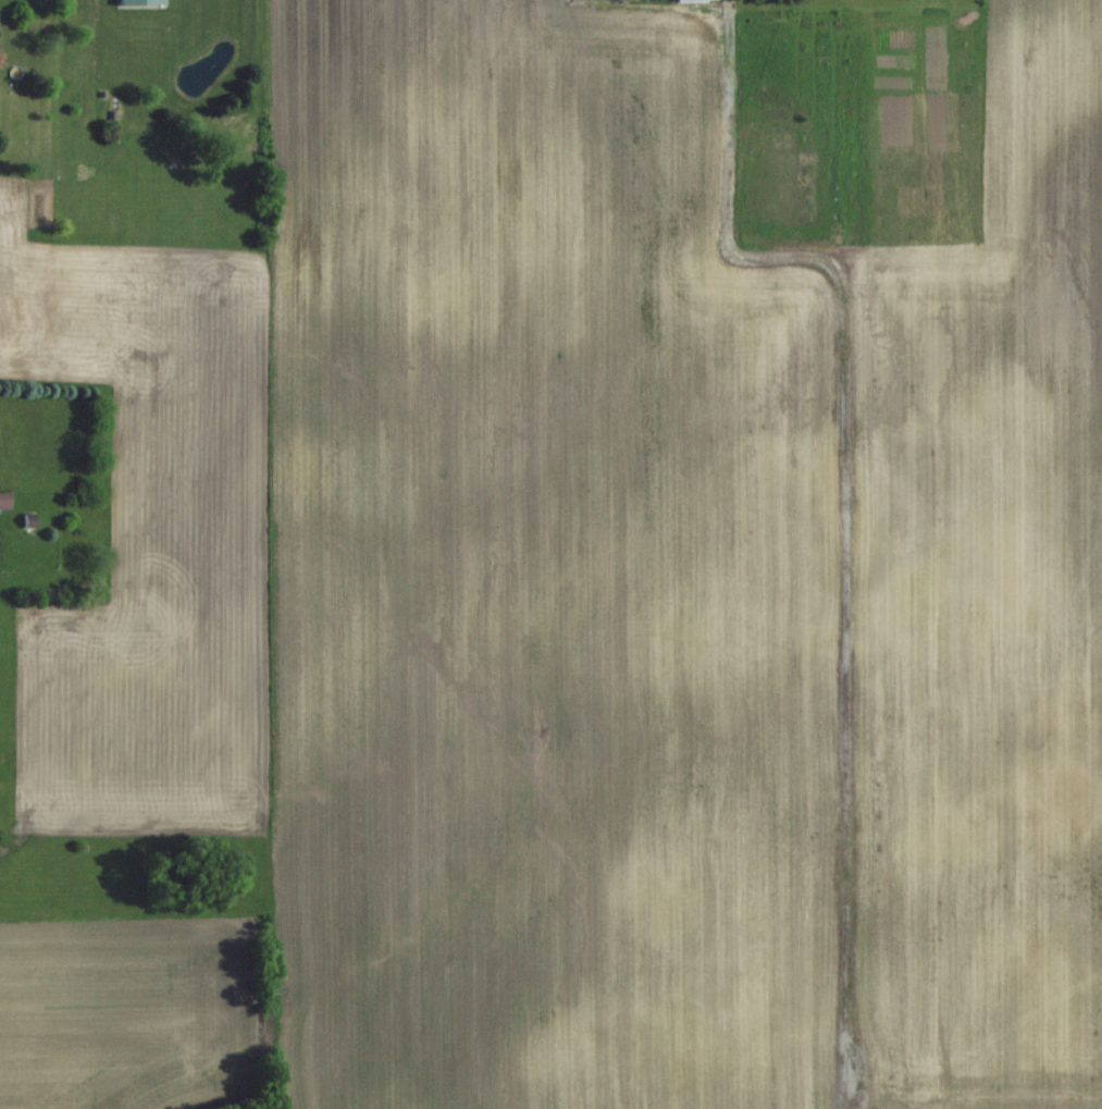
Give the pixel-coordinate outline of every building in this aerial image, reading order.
[(11,509),(11,492),(0,492),(0,509),(11,509)]
